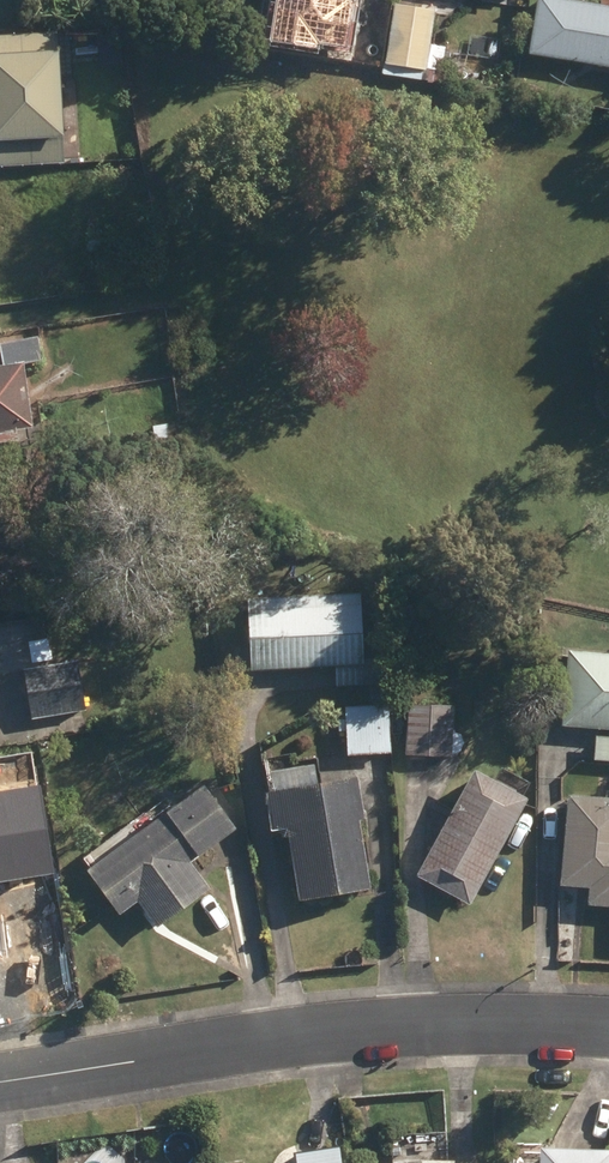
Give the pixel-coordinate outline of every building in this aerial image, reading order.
[(52,21),(60,14),(48,0),(46,0),(39,6),(52,21)] [(156,15),(159,0),(138,0),(136,12),(156,15)] [(608,71),(608,9),(563,0),(538,0),(527,56),(608,71)] [(382,77),(424,82),(425,71),(443,73),(445,48),(431,47),(435,11),(395,6),(390,45),(380,44),(378,58),(384,58),(382,77)] [(15,105),(9,39),(0,40),(0,107),(15,105)] [(363,73),(376,74),(379,59),(365,57),(363,73)] [(66,128),(67,152),(89,151),(89,128),(66,128)] [(18,442),(17,432),(35,429),(24,365),(42,362),(38,338),(0,345),(4,368),(0,368),(0,445),(18,442)] [(337,669),(338,687),(380,686),(379,660),(363,660),(360,597),(248,601),(250,672),(337,669)] [(29,643),(32,665),(51,662),(48,640),(29,643)] [(608,732),(608,657),(568,654),(564,729),(608,732)] [(24,672),(34,721),(86,712),(77,663),(24,672)] [(406,758),(452,759),(453,708),(407,706),(406,758)] [(345,711),(348,759),(392,756),(389,708),(345,711)] [(608,763),(608,740),(597,740),(595,763),(608,763)] [(286,831),(299,905),(372,892),(360,823),(366,822),(358,780),(304,790),(300,768),(278,772),(282,793),(265,796),(272,834),(286,831)] [(416,878),(470,908),(528,801),(474,772),(416,878)] [(39,787),(0,793),(0,883),(53,874),(39,787)] [(138,902),(158,929),(209,891),(191,865),(236,832),(204,789),(88,873),(119,916),(138,902)] [(568,798),(562,887),(591,889),(589,908),(608,910),(608,801),(568,798)] [(339,1139),(294,1146),(296,1162),(343,1162),(339,1139)] [(542,1144),(541,1161),(509,1160),(509,1162),(608,1162),(608,1146),(542,1144)]
